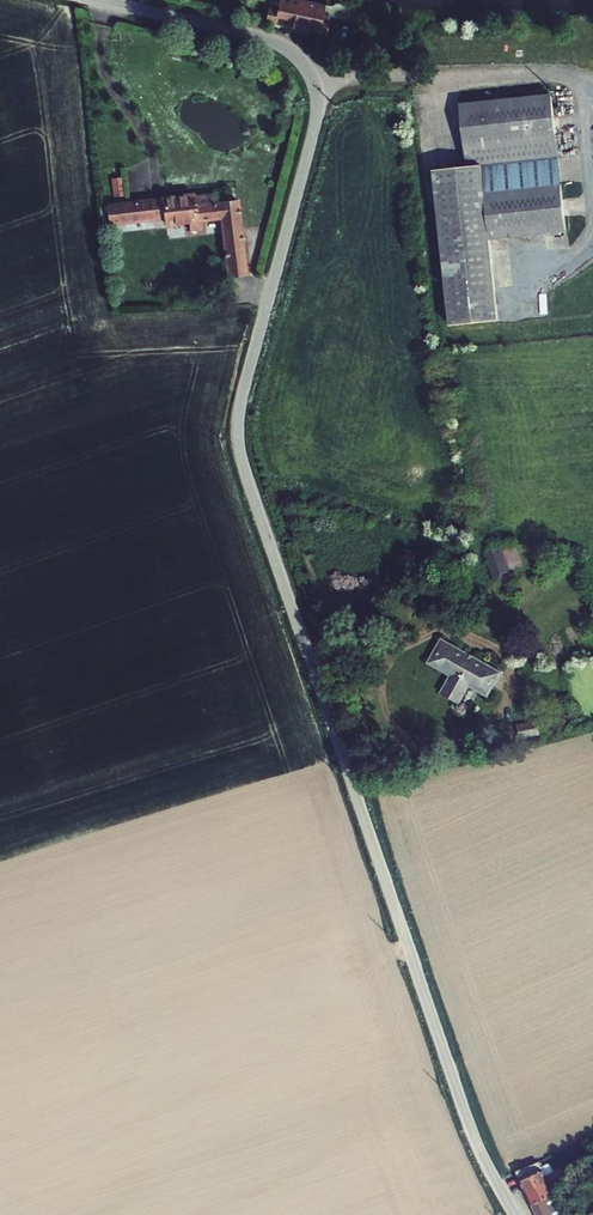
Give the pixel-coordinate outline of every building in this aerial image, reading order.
[(268,7),(264,23),(319,35),(319,34),(327,36),(330,22),(323,20),(326,6),(298,0),(280,0),(277,9),(268,7)] [(280,0),(270,0),(268,7),(277,9),(280,0)] [(448,330),(497,324),(490,243),(566,235),(552,96),(461,106),(467,167),(434,172),(448,330)] [(123,179),(112,180),(113,198),(125,197),(123,179)] [(164,221),(166,230),(177,228),(189,226),(189,227),(199,226),(199,224),(203,224),(220,222),(227,280),(249,277),(240,201),(213,203),(212,194),(195,197),(195,194),(161,198),(161,199),(164,221)] [(161,199),(106,205),(109,228),(164,221),(161,199)] [(189,227),(190,234),(204,232),(203,224),(199,224),(199,226),(189,227)] [(511,545),(485,554),(493,576),(518,567),(511,545)] [(500,673),(441,640),(428,663),(450,676),(441,693),(459,703),(469,686),(487,696),(500,673)] [(535,720),(518,725),(521,738),(539,735),(535,720)] [(520,1181),(526,1193),(556,1179),(550,1167),(542,1171),(538,1163),(515,1172),(520,1181)] [(572,1171),(561,1176),(565,1183),(573,1199),(583,1194),(572,1171)] [(526,1193),(532,1205),(553,1195),(551,1190),(565,1183),(561,1176),(556,1179),(526,1193)] [(553,1195),(532,1205),(537,1214),(563,1214),(553,1195)] [(577,1214),(592,1214),(592,1207),(577,1214)]
